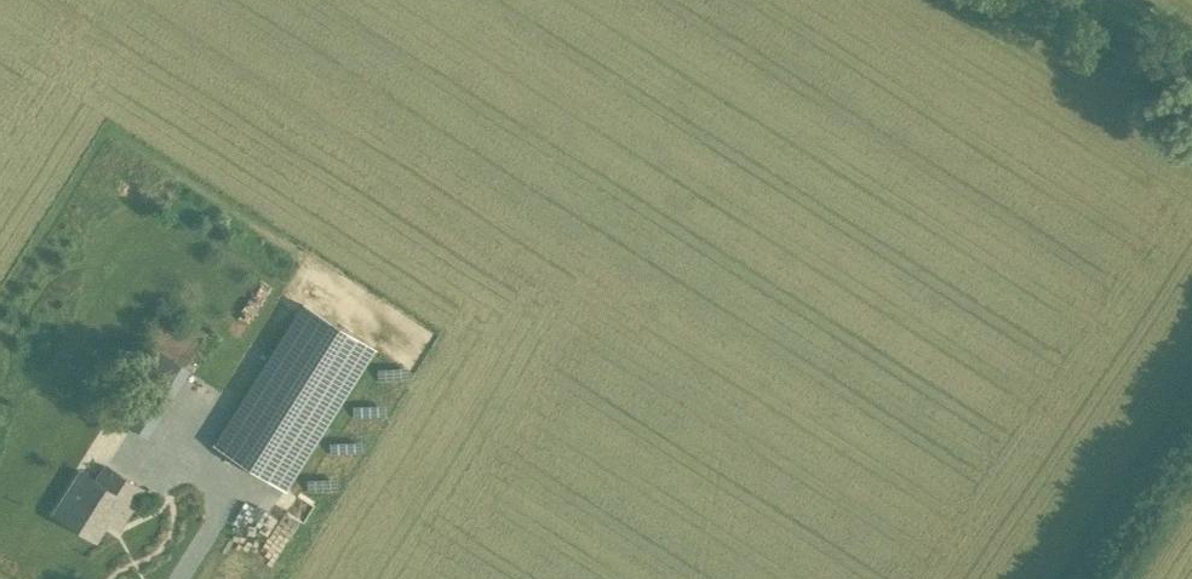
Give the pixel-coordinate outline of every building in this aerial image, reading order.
[(286,489),(375,349),(304,302),(214,443),(286,489)] [(148,438),(191,369),(158,349),(115,416),(148,438)] [(107,465),(97,480),(82,471),(56,512),(96,537),(118,503),(131,511),(145,489),(107,465)]
